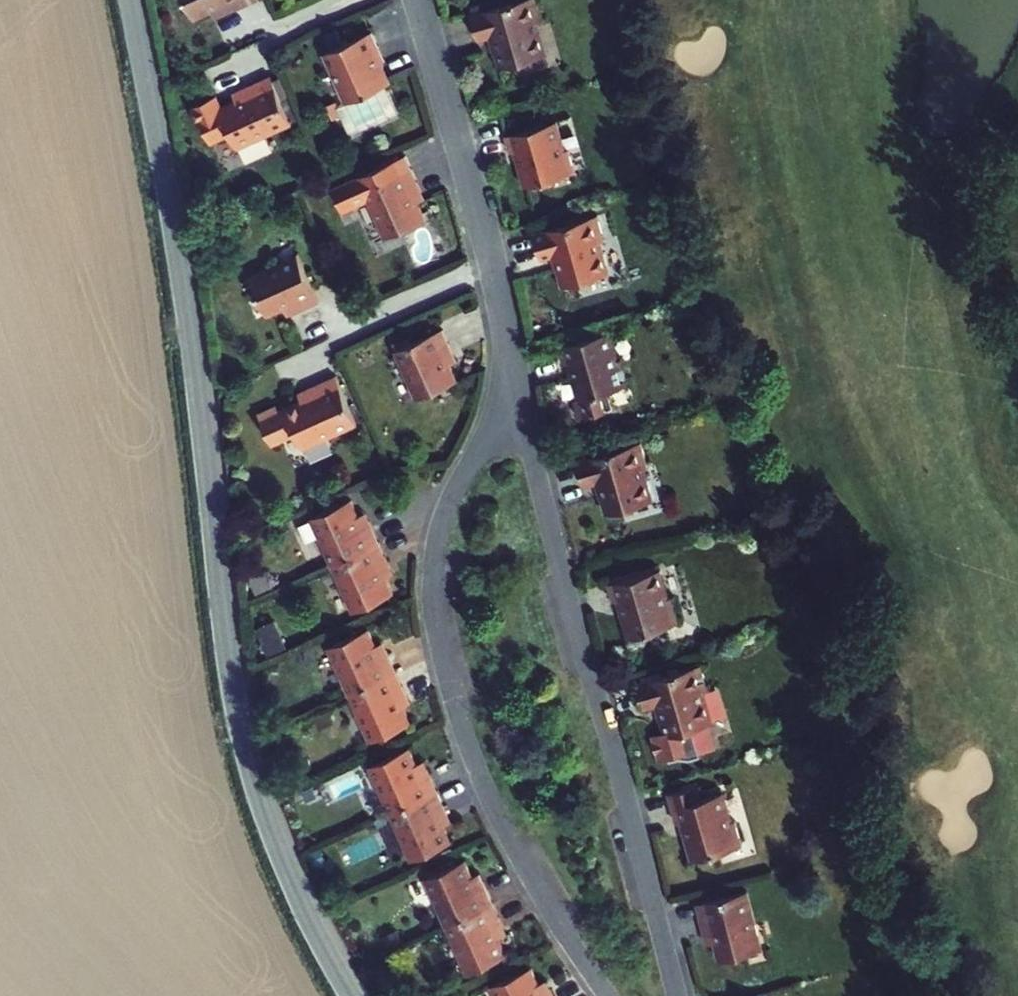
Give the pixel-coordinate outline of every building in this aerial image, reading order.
[(206,13),(226,4),(234,0),(200,0),(206,13)] [(226,4),(231,15),(240,10),(236,0),(234,0),(226,4)] [(240,10),(262,0),(236,0),(240,10)] [(515,66),(556,55),(548,24),(553,22),(547,0),(544,0),(486,15),(493,39),(507,35),(515,66)] [(401,51),(392,28),(342,48),(364,101),(405,83),(398,65),(393,54),(401,51)] [(393,54),(398,65),(405,62),(401,51),(393,54)] [(315,124),(294,77),(265,90),(268,97),(258,102),(245,108),(256,133),(263,147),(315,124)] [(375,127),(416,110),(405,83),(364,101),(375,127)] [(237,141),(256,133),(245,108),(241,101),(235,87),(216,95),(237,141)] [(255,95),(258,102),(268,97),(265,90),(255,95)] [(245,108),(258,102),(255,95),(241,101),(245,108)] [(573,156),(563,127),(513,143),(520,165),(527,163),(538,195),(585,180),(577,154),(573,156)] [(436,222),(421,190),(430,187),(417,159),(372,179),(383,202),(400,238),(436,222)] [(383,202),(372,179),(344,192),(355,215),(383,202)] [(610,244),(604,218),(545,233),(552,260),(569,256),(577,288),(611,279),(602,246),(610,244)] [(335,301),(311,249),(264,271),(282,310),(301,301),(307,298),(313,311),(335,301)] [(307,298),(301,301),(306,314),(313,311),(307,298)] [(462,343),(453,322),(406,343),(428,395),(468,377),(459,357),(455,346),(462,343)] [(623,362),(615,335),(563,348),(568,367),(576,365),(585,399),(634,386),(627,361),(623,362)] [(455,346),(459,357),(467,354),(462,343),(455,346)] [(327,398),(318,402),(301,410),(313,438),(319,451),(372,426),(348,373),(321,385),(327,398)] [(312,389),(318,402),(327,398),(321,385),(312,389)] [(313,438),(301,410),(295,413),(293,408),(275,416),(290,448),(313,438)] [(654,467),(647,445),(587,465),(595,488),(611,483),(620,512),(658,500),(648,469),(654,467)] [(347,563),(394,541),(386,523),(379,525),(375,515),(366,497),(325,516),(347,563)] [(375,515),(379,525),(386,523),(381,512),(375,515)] [(394,541),(347,563),(367,606),(408,587),(399,570),(394,558),(400,555),(394,541)] [(406,567),(400,555),(394,558),(399,570),(406,567)] [(679,599),(672,569),(621,582),(628,610),(633,608),(641,638),(693,625),(686,597),(679,599)] [(389,650),(380,630),(339,649),(359,694),(408,672),(401,658),(394,661),(389,650)] [(396,647),(389,650),(394,661),(401,658),(396,647)] [(337,660),(325,666),(334,686),(347,680),(337,660)] [(716,690),(708,667),(652,685),(660,710),(673,706),(683,736),(713,726),(721,724),(711,692),(716,690)] [(408,672),(359,694),(380,740),(422,721),(415,705),(409,691),(415,688),(408,672)] [(421,702),(415,688),(409,691),(415,705),(421,702)] [(720,748),(713,726),(683,736),(670,741),(677,762),(720,748)] [(403,815),(455,793),(449,779),(441,782),(435,769),(427,750),(384,769),(403,815)] [(441,782),(449,779),(444,765),(435,769),(441,782)] [(750,844),(743,821),(736,824),(727,796),(710,802),(705,785),(678,794),(686,820),(690,818),(703,859),(750,844)] [(455,793),(403,815),(422,858),(466,839),(459,824),(454,811),(462,808),(455,793)] [(467,821),(462,808),(454,811),(459,824),(467,821)] [(484,877),(476,858),(435,877),(455,924),(504,902),(497,887),(490,890),(484,877)] [(491,873),(484,877),(490,890),(497,887),(491,873)] [(704,905),(710,929),(720,926),(722,935),(728,954),(771,942),(757,891),(704,905)] [(504,902),(455,924),(475,968),(516,949),(509,932),(503,920),(511,916),(504,902)] [(516,929),(511,916),(503,920),(509,932),(516,929)] [(720,926),(710,929),(712,937),(722,935),(720,926)] [(548,965),(507,983),(513,995),(561,995),(556,984),(548,965)] [(561,995),(564,995),(568,994),(562,981),(556,984),(561,995)]
